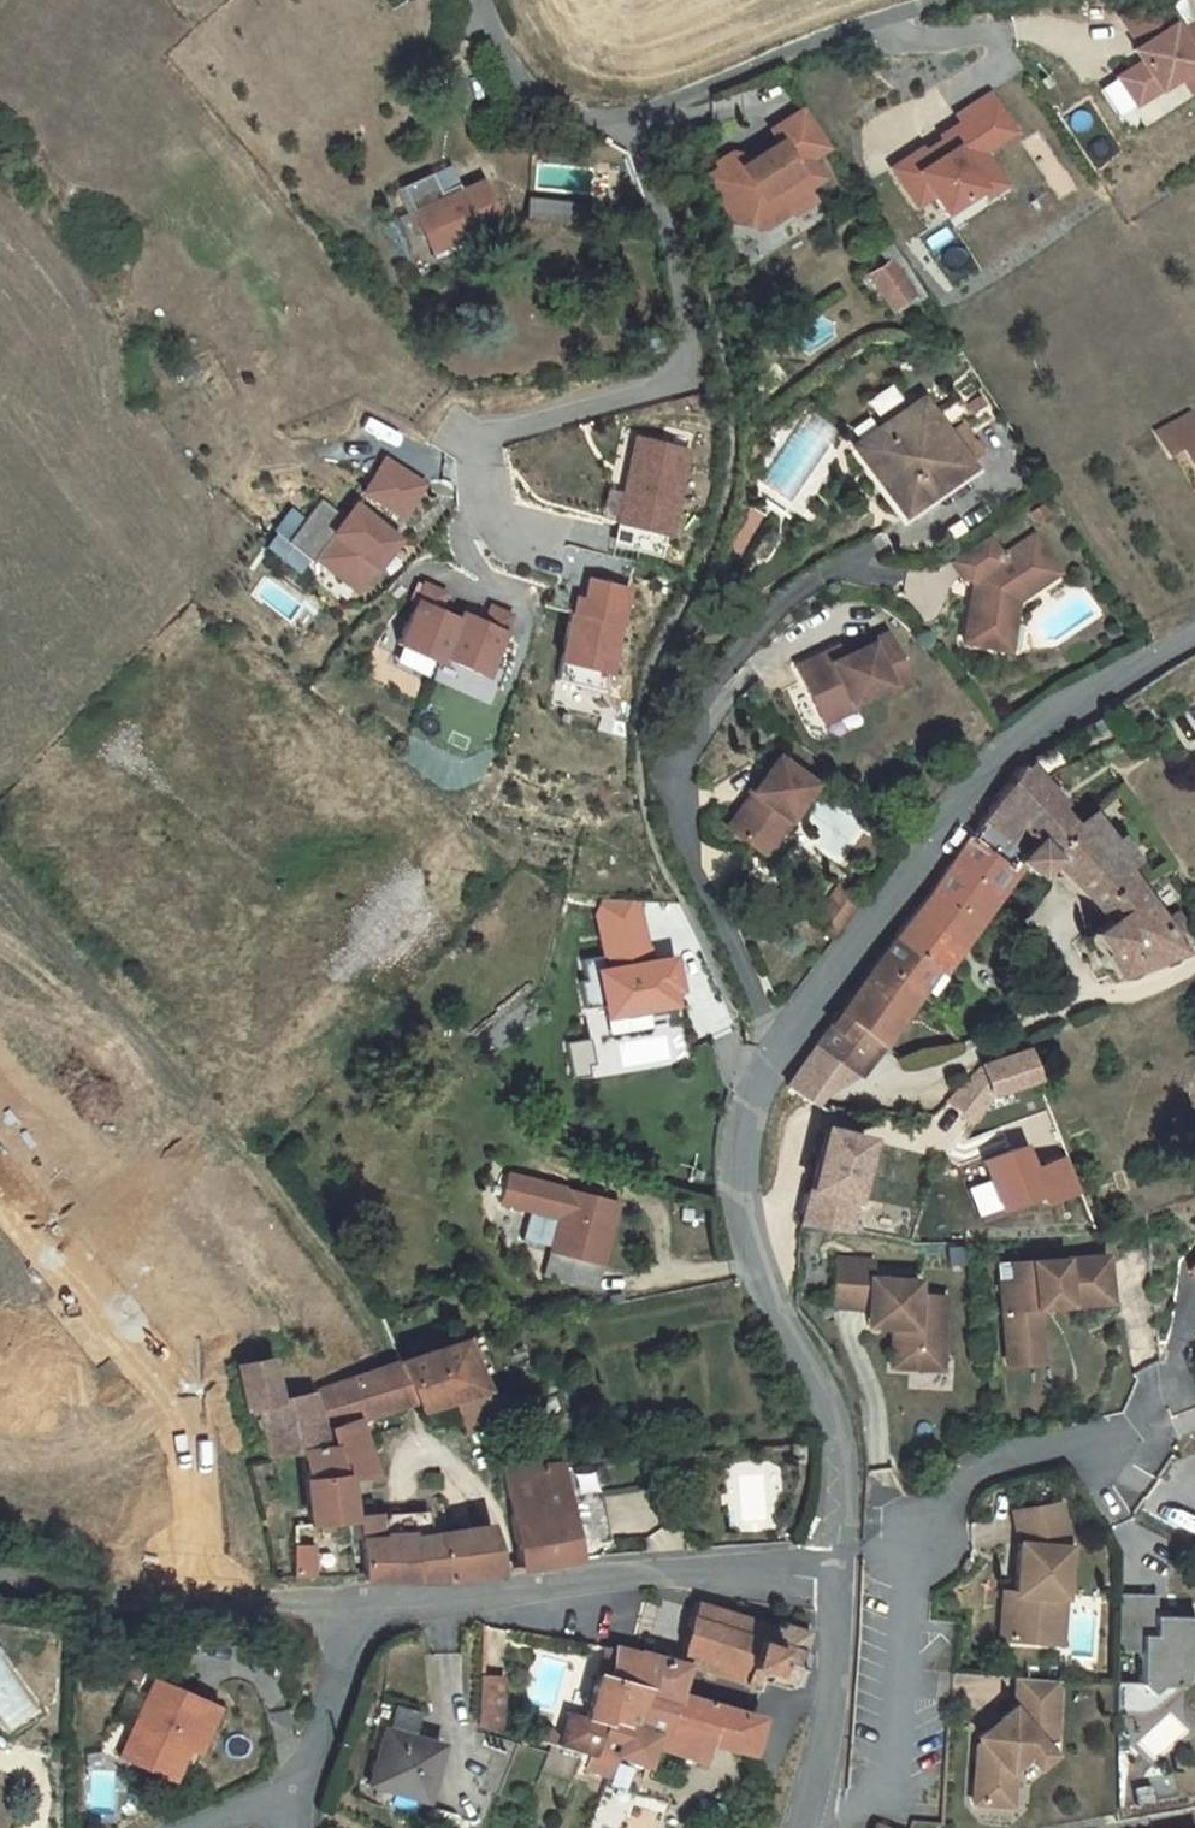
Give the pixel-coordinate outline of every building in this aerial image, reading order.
[(1121,21),(1139,50),(1133,54),(1141,66),(1117,82),(1134,109),(1179,80),(1194,70),(1194,29),(1185,35),(1169,9),(1163,0),(1155,0),(1121,21)] [(1169,9),(1185,35),(1194,29),(1194,17),(1184,0),(1169,9)] [(1179,80),(1189,96),(1194,92),(1194,70),(1179,80)] [(922,152),(892,171),(916,209),(932,198),(943,216),(980,192),(981,192),(977,185),(995,174),(983,156),(1014,135),(990,98),(958,119),(962,126),(941,139),(950,153),(931,166),(922,152)] [(740,157),(705,180),(734,224),(763,230),(789,213),(791,216),(812,202),(804,191),(820,180),(808,162),(829,149),(804,111),(771,132),(779,145),(755,160),(740,157)] [(1003,188),(995,174),(977,185),(981,192),(980,192),(985,200),(1003,188)] [(401,188),(432,259),(480,238),(479,234),(501,224),(481,180),(459,190),(457,186),(439,194),(431,175),(401,188)] [(592,225),(593,209),(582,208),(583,207),(529,200),(527,219),(581,225),(581,223),(592,225)] [(891,248),(852,273),(859,284),(868,277),(886,266),(881,258),(892,250),(891,248)] [(881,258),(886,266),(868,277),(883,299),(889,309),(908,297),(905,292),(915,286),(892,250),(881,258)] [(873,305),(883,299),(868,277),(859,284),(873,305)] [(922,296),(915,286),(905,292),(908,297),(912,303),(922,296)] [(901,513),(965,469),(963,467),(980,454),(962,427),(944,440),(920,405),(856,449),(864,461),(857,466),(870,485),(877,480),(901,513)] [(1188,415),(1154,433),(1166,456),(1180,448),(1194,476),(1194,427),(1188,415)] [(688,450),(636,437),(615,522),(666,535),(688,450)] [(385,460),(364,492),(401,517),(423,484),(385,460)] [(358,529),(344,518),(321,499),(286,542),(310,562),(314,557),(355,591),(397,540),(369,516),(358,529)] [(355,505),(344,518),(358,529),(369,516),(355,505)] [(990,537),(952,562),(965,579),(975,583),(976,583),(984,594),(972,602),(964,643),(991,648),(1000,641),(1003,622),(1013,624),(1018,597),(1023,598),(1060,573),(1035,535),(1003,557),(990,537)] [(584,600),(576,598),(550,703),(596,715),(627,589),(589,579),(584,600)] [(975,583),(972,602),(984,594),(976,583),(975,583)] [(444,594),(425,585),(398,645),(439,664),(442,657),(459,620),(436,610),(444,594)] [(462,613),(459,620),(442,657),(483,676),(510,616),(491,607),(483,624),(462,613)] [(1000,641),(991,648),(1009,651),(1013,624),(1003,622),(1000,641)] [(827,654),(796,668),(817,716),(847,702),(848,705),(850,704),(888,687),(891,693),(909,684),(887,635),(869,644),(870,646),(842,659),(831,664),(827,654)] [(827,654),(831,664),(842,659),(838,649),(827,654)] [(847,702),(817,716),(821,724),(852,710),(850,704),(848,705),(847,702)] [(725,828),(756,851),(783,817),(787,821),(815,785),(779,758),(725,828)] [(1074,831),(1067,823),(1034,783),(1021,766),(978,822),(947,867),(931,890),(892,939),(882,952),(837,1013),(876,1045),(933,971),(1016,861),(1034,876),(1049,862),(1049,861),(1045,856),(1074,831)] [(1121,868),(1127,864),(1111,843),(1086,808),(1067,823),(1074,831),(1045,856),(1049,861),(1049,862),(1090,904),(1103,921),(1086,933),(1112,976),(1176,951),(1193,940),(1177,915),(1160,926),(1121,868)] [(756,851),(769,862),(796,827),(787,821),(783,817),(756,851)] [(1117,838),(1111,843),(1127,864),(1133,859),(1117,838)] [(812,926),(832,941),(864,900),(843,884),(812,926)] [(609,962),(600,964),(609,1014),(682,1002),(679,988),(687,986),(681,953),(654,957),(643,899),(607,899),(601,911),(609,962)] [(876,1045),(837,1013),(792,1074),(785,1087),(806,1101),(821,1079),(829,1085),(843,1065),(854,1073),(876,1045)] [(980,1069),(989,1095),(1034,1079),(1024,1051),(979,1066),(980,1069)] [(989,1095),(980,1069),(947,1101),(972,1120),(989,1095)] [(849,1200),(865,1140),(823,1130),(798,1225),(845,1230),(849,1200)] [(600,1266),(616,1202),(566,1190),(507,1174),(499,1204),(529,1211),(558,1218),(550,1248),(543,1276),(564,1281),(570,1258),(600,1266)] [(558,1218),(529,1211),(521,1240),(550,1248),(558,1218)] [(564,1281),(594,1288),(600,1266),(570,1258),(564,1281)] [(892,1352),(941,1355),(944,1298),(916,1296),(917,1282),(871,1279),(872,1263),(836,1259),(834,1307),(869,1309),(868,1312),(885,1313),(885,1326),(893,1327),(892,1352)] [(1001,1291),(1009,1351),(1042,1347),(1038,1314),(1112,1306),(1106,1260),(1012,1271),(1015,1290),(1001,1291)] [(1015,1290),(1012,1271),(999,1273),(1001,1291),(1015,1290)] [(885,1313),(868,1312),(868,1325),(885,1326),(885,1313)] [(398,1364),(414,1401),(448,1390),(452,1400),(464,1435),(494,1424),(500,1437),(514,1431),(500,1397),(486,1404),(481,1390),(476,1379),(493,1372),(478,1335),(461,1343),(460,1341),(398,1364)] [(1009,1351),(1011,1373),(1045,1368),(1042,1347),(1009,1351)] [(941,1355),(892,1352),(892,1367),(940,1370),(941,1355)] [(300,1454),(308,1527),(348,1522),(342,1481),(333,1448),(324,1449),(322,1433),(312,1394),(276,1402),(269,1360),(236,1366),(246,1411),(258,1408),(269,1458),(300,1454)] [(360,1377),(374,1415),(399,1406),(414,1401),(398,1364),(397,1364),(390,1366),(384,1368),(360,1377)] [(357,1421),(374,1415),(360,1377),(316,1393),(327,1434),(333,1448),(342,1481),(375,1478),(357,1421)] [(452,1400),(448,1390),(414,1401),(418,1411),(452,1400)] [(576,1560),(559,1463),(501,1471),(519,1569),(576,1560)] [(600,1495),(572,1500),(580,1547),(609,1541),(600,1495)] [(1003,1607),(1000,1643),(1045,1646),(1049,1600),(1064,1601),(1067,1550),(1059,1507),(1013,1516),(1020,1547),(1015,1596),(1014,1608),(1003,1607)] [(364,1577),(364,1581),(451,1581),(498,1573),(491,1537),(482,1526),(410,1539),(409,1534),(382,1536),(382,1516),(357,1518),(364,1577)] [(292,1548),(291,1578),(309,1579),(310,1547),(292,1548)] [(1117,1707),(1139,1709),(1159,1690),(1178,1689),(1186,1681),(1190,1648),(1194,1639),(1194,1628),(1194,1617),(1156,1617),(1156,1595),(1119,1594),(1117,1690),(1117,1707)] [(1004,1595),(1003,1607),(1014,1608),(1015,1596),(1004,1595)] [(1049,1600),(1045,1646),(1060,1648),(1064,1601),(1049,1600)] [(682,1650),(678,1665),(685,1667),(761,1691),(764,1683),(790,1690),(791,1685),(798,1687),(808,1654),(801,1652),(807,1632),(782,1625),(780,1629),(695,1602),(691,1617),(689,1617),(680,1650),(682,1650)] [(613,1650),(602,1648),(596,1676),(608,1679),(613,1650)] [(608,1679),(596,1676),(585,1720),(566,1714),(557,1746),(593,1757),(604,1721),(622,1726),(622,1723),(632,1727),(644,1698),(675,1707),(678,1696),(677,1695),(685,1667),(678,1665),(638,1654),(638,1658),(613,1650),(608,1679)] [(503,1677),(479,1676),(477,1725),(500,1732),(503,1677)] [(205,1702),(152,1678),(116,1758),(169,1781),(178,1763),(205,1702)] [(1057,1685),(1017,1682),(1015,1709),(994,1722),(984,1729),(980,1731),(982,1736),(977,1739),(964,1795),(1000,1805),(1007,1774),(1004,1769),(1024,1757),(1033,1768),(1050,1758),(1052,1747),(1057,1685)] [(1117,1707),(1117,1714),(1138,1716),(1140,1717),(1142,1716),(1145,1716),(1147,1715),(1149,1714),(1152,1713),(1154,1712),(1157,1710),(1178,1689),(1159,1690),(1139,1709),(1117,1707)] [(607,1775),(610,1777),(617,1755),(644,1766),(648,1753),(658,1756),(660,1751),(704,1765),(707,1757),(708,1753),(705,1753),(708,1744),(747,1754),(749,1748),(758,1719),(678,1696),(675,1707),(644,1698),(632,1727),(622,1723),(622,1726),(604,1721),(604,1726),(593,1757),(592,1758),(603,1761),(600,1773),(607,1775)] [(217,1708),(205,1702),(178,1763),(189,1768),(217,1708)] [(418,1714),(379,1703),(373,1726),(384,1729),(369,1785),(424,1801),(440,1746),(411,1738),(418,1714)] [(980,1722),(984,1729),(994,1722),(991,1716),(980,1722)] [(537,1729),(533,1741),(547,1745),(550,1733),(537,1729)]
